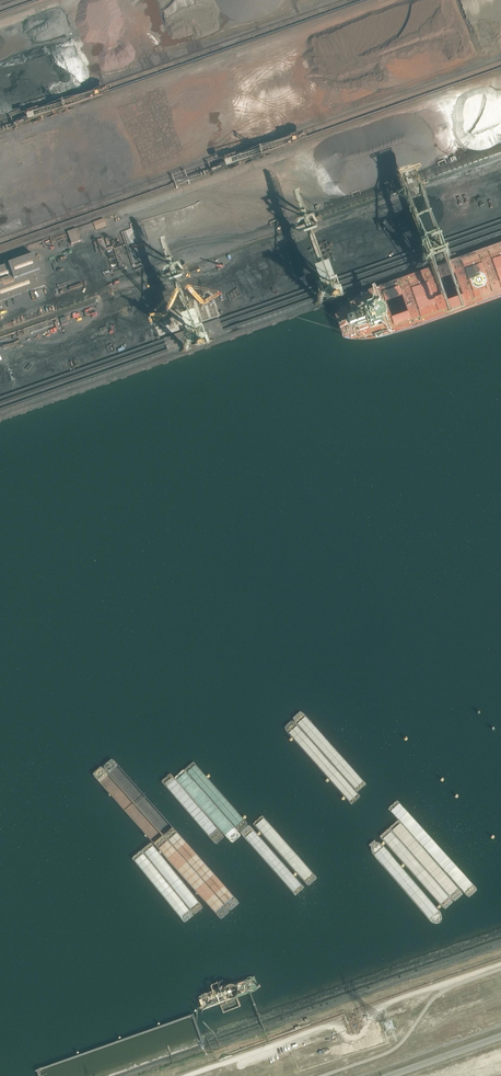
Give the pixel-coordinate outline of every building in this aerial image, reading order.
[(385,176),(388,186),(397,183),(396,180),(398,180),(397,178),(402,177),(401,172),(385,176)] [(405,215),(407,224),(404,225),(405,230),(411,229),(417,228),(415,214),(405,215)] [(96,230),(107,226),(105,219),(67,230),(72,244),(81,241),(79,233),(96,228),(96,230)] [(104,234),(98,236),(101,244),(107,242),(104,234)] [(46,286),(34,255),(0,267),(0,302),(46,286)] [(250,295),(250,296),(243,298),(248,313),(254,311),(253,306),(260,304),(256,293),(250,295)]
